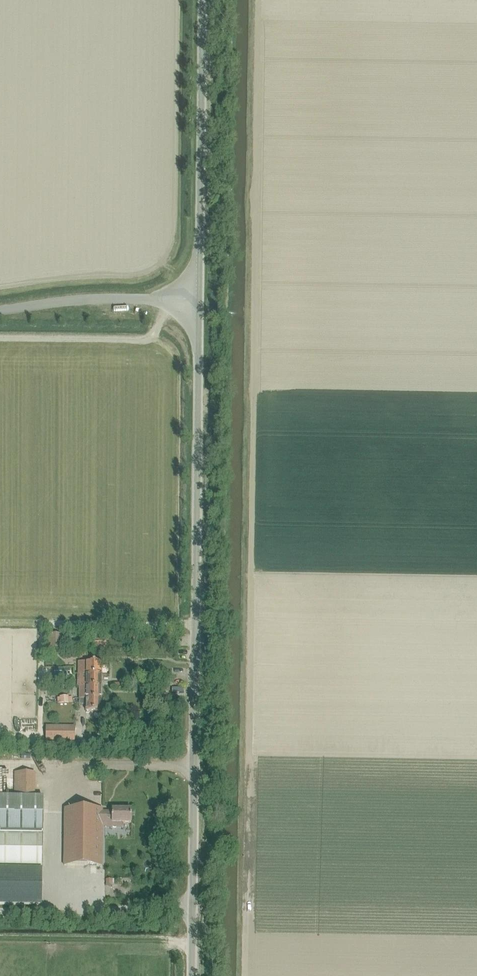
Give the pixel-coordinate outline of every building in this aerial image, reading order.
[(101,674),(101,662),(86,662),(79,662),(79,674),(101,674)] [(101,674),(79,674),(79,686),(101,687),(101,674)] [(101,699),(101,687),(79,686),(79,699),(101,699)] [(101,711),(101,699),(79,699),(79,704),(86,705),(86,711),(101,711)] [(75,725),(46,725),(46,741),(75,741),(75,725)] [(35,773),(14,772),(14,797),(0,796),(0,866),(42,867),(42,832),(43,832),(43,797),(35,797),(35,773)] [(131,823),(131,810),(112,810),(112,812),(102,812),(102,809),(64,809),(64,866),(101,866),(102,821),(112,821),(112,823),(112,827),(122,827),(122,823),(131,823)] [(41,905),(42,867),(0,867),(0,905),(41,905)]
